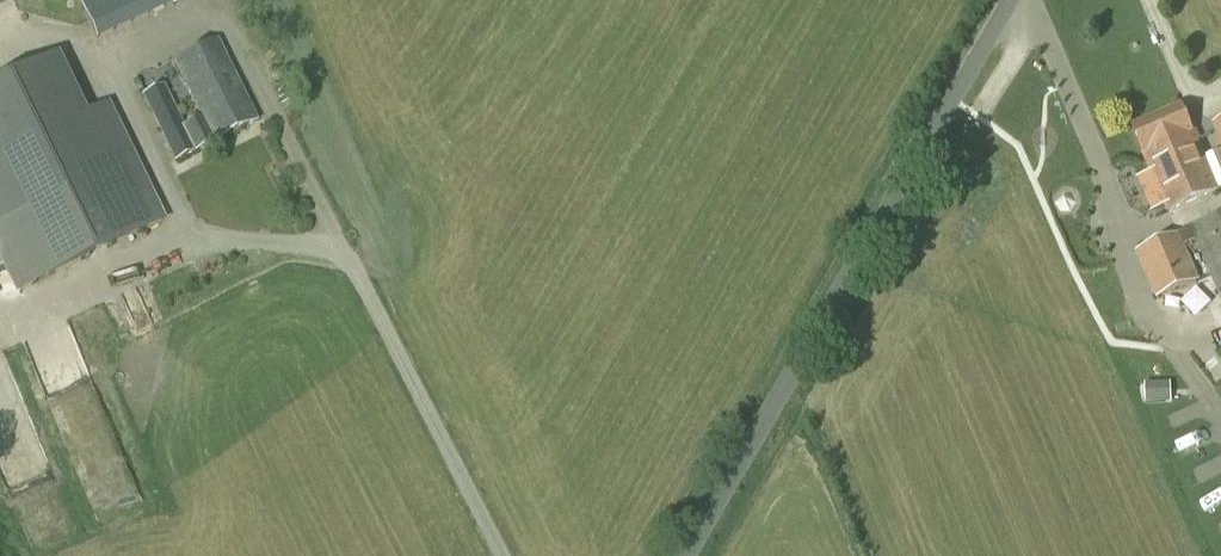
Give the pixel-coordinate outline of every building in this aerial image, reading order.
[(258,121),(244,93),(218,40),(174,62),(199,114),(202,118),(186,126),(198,151),(258,121)] [(16,295),(167,221),(109,101),(87,112),(59,55),(0,83),(0,261),(16,295)] [(198,151),(186,126),(165,84),(143,95),(175,160),(176,162),(198,151)] [(280,104),(290,100),(285,89),(279,91),(281,97),(278,99),(280,104)] [(1169,155),(1198,142),(1182,106),(1133,128),(1149,166),(1164,159),(1169,155)] [(1212,124),(1220,146),(1220,121),(1212,124)] [(1164,159),(1149,166),(1169,212),(1219,191),(1198,142),(1169,155),(1164,159)] [(1138,254),(1157,299),(1199,281),(1184,246),(1197,240),(1214,279),(1220,295),(1220,218),(1138,254)] [(1171,401),(1171,381),(1145,382),(1146,402),(1171,401)]
